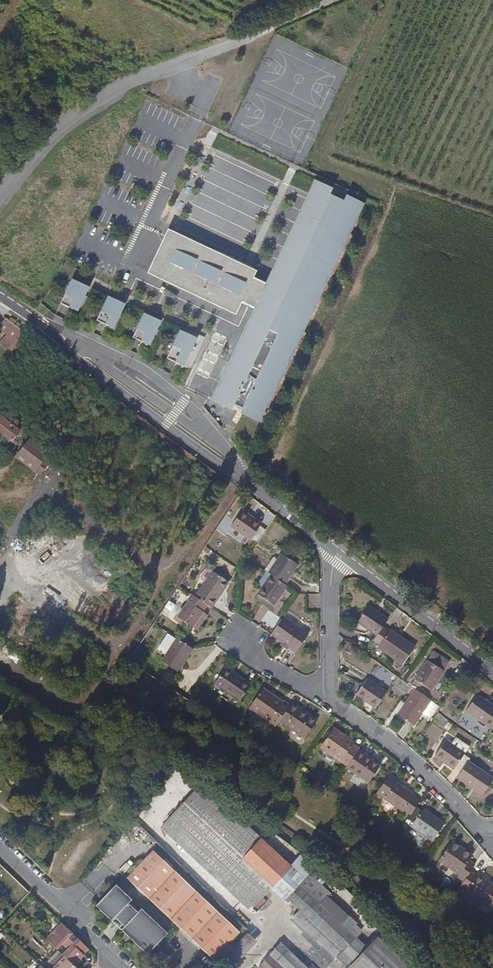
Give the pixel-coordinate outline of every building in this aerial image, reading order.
[(169,228),(147,272),(221,307),(238,315),(244,302),(257,309),(240,346),(228,341),(210,378),(222,384),(214,400),(231,408),(233,405),(247,412),(245,415),(263,423),(366,200),(317,178),(269,284),(255,278),(258,270),(169,228)] [(71,279),(59,303),(76,312),(88,287),(71,279)] [(108,296),(96,321),(113,329),(125,304),(108,296)] [(144,314),(132,338),(150,346),(161,322),(144,314)] [(15,341),(18,337),(22,330),(5,319),(0,327),(0,331),(3,333),(15,341)] [(181,331),(167,359),(185,368),(198,339),(181,331)] [(15,341),(11,348),(20,354),(27,342),(18,337),(15,341)] [(17,430),(0,417),(0,433),(9,440),(17,430)] [(9,440),(0,433),(0,448),(2,449),(9,440)] [(38,474),(44,467),(37,462),(47,450),(28,434),(12,453),(38,474)] [(249,539),(255,543),(263,530),(257,526),(259,524),(240,510),(229,527),(248,540),(249,539)] [(280,553),(267,573),(269,575),(283,584),(287,577),(296,564),(280,553)] [(194,597),(207,606),(210,607),(227,582),(212,571),(194,597)] [(285,586),(283,584),(269,575),(255,596),(264,602),(267,598),(273,602),(285,586)] [(203,612),(207,606),(194,597),(190,595),(186,601),(187,602),(177,617),(194,629),(204,613),(203,612)] [(267,598),(264,602),(270,607),(273,602),(267,598)] [(381,627),(387,619),(367,605),(356,621),(369,631),(375,635),(381,627)] [(306,634),(281,616),(269,634),(287,647),(286,649),(292,654),(306,634)] [(387,631),(381,627),(375,635),(372,640),(378,644),(376,647),(400,665),(413,647),(389,629),(387,631)] [(174,671),(189,649),(174,639),(159,661),(174,671)] [(436,654),(430,662),(435,665),(441,657),(436,654)] [(429,661),(415,680),(433,693),(447,674),(445,673),(451,665),(441,657),(435,665),(430,662),(429,661)] [(213,682),(238,700),(249,684),(224,667),(213,682)] [(375,708),(386,692),(368,679),(363,685),(356,695),(375,708)] [(276,721),(287,707),(261,688),(247,707),(273,726),(276,721)] [(415,726),(432,700),(416,689),(406,703),(399,715),(415,726)] [(491,728),(492,724),(492,705),(478,694),(466,710),(491,728)] [(399,715),(406,703),(402,700),(395,712),(399,715)] [(287,707),(276,721),(302,739),(314,722),(288,705),(287,707)] [(319,748),(345,767),(357,751),(357,750),(351,746),(353,744),(332,729),(319,748)] [(465,762),(467,759),(462,755),(463,753),(444,739),(432,756),(451,769),(452,767),(459,771),(465,762)] [(379,766),(357,751),(345,767),(344,769),(366,784),(379,766)] [(490,780),(465,762),(459,771),(454,778),(479,796),(490,780)] [(402,812),(412,796),(394,783),(382,798),(402,812)] [(250,911),(274,886),(291,869),(222,801),(218,798),(178,840),(250,911)] [(420,812),(414,808),(405,820),(411,824),(409,826),(430,841),(442,824),(421,809),(420,812)] [(468,874),(469,872),(463,868),(467,863),(470,858),(450,844),(437,862),(457,876),(454,881),(460,886),(468,874)] [(215,961),(240,933),(154,851),(128,878),(215,961)] [(469,872),(473,867),(467,863),(463,868),(469,872)] [(274,886),(285,897),(302,879),(291,869),(274,886)] [(468,874),(460,886),(458,889),(464,893),(465,892),(490,910),(492,905),(492,889),(476,876),(474,878),(468,874)] [(302,879),(285,897),(286,898),(300,885),(303,881),(302,880),(302,879)] [(149,955),(169,934),(143,908),(139,912),(131,904),(134,901),(117,884),(96,905),(113,921),(116,917),(125,926),(121,929),(149,955)] [(356,941),(300,885),(286,898),(300,912),(294,918),(336,961),(356,941)] [(85,955),(90,949),(63,922),(48,939),(58,949),(62,953),(72,963),(82,953),(85,955)] [(336,961),(343,967),(350,967),(378,941),(367,930),(356,941),(336,961)] [(250,935),(249,935),(232,952),(242,961),(258,944),(250,935)] [(350,967),(404,967),(378,941),(350,967)] [(280,945),(258,967),(303,967),(280,945)] [(242,961),(232,952),(219,967),(220,967),(235,967),(242,961)] [(62,953),(52,963),(57,967),(78,967),(77,967),(72,963),(62,953)] [(82,958),(85,955),(82,953),(72,963),(77,967),(83,959),(82,958)]
